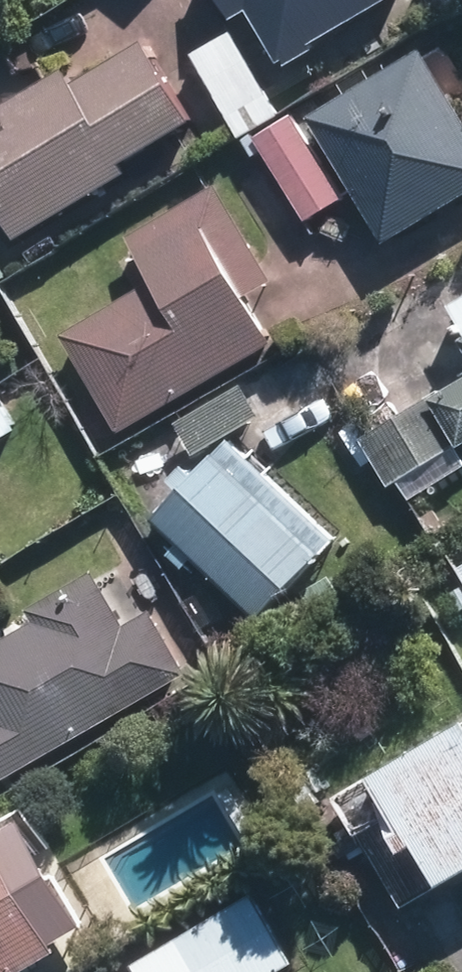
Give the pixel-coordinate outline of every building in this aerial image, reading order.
[(243,89),(393,0),(191,0),(243,89)] [(261,118),(344,264),(461,193),(461,127),(408,35),(261,118)] [(172,134),(135,48),(0,121),(0,227),(172,134)] [(110,298),(32,344),(81,449),(315,305),(229,170),(90,257),(110,298)] [(398,420),(428,473),(461,454),(461,383),(398,420)] [(197,444),(122,516),(223,620),(298,547),(197,444)] [(78,517),(26,549),(56,603),(69,595),(116,567),(78,517)] [(152,674),(115,606),(84,625),(69,595),(0,637),(0,761),(152,674)] [(445,718),(461,748),(461,708),(445,718)] [(346,779),(408,891),(461,858),(461,748),(445,718),(346,779)] [(36,943),(0,879),(0,964),(36,943)] [(94,962),(99,971),(166,971),(147,935),(94,962)]
